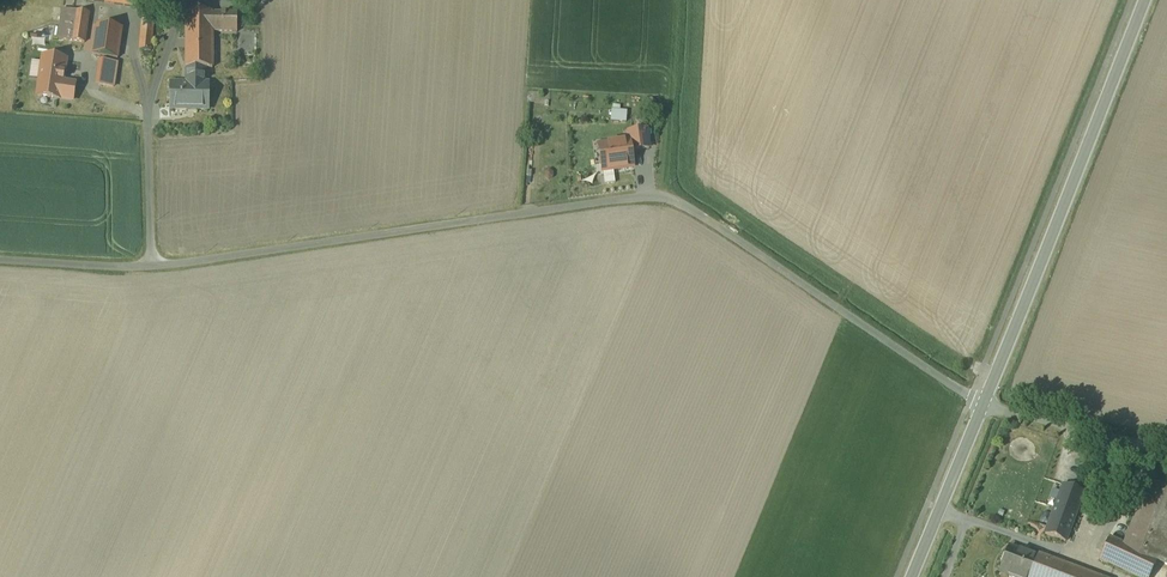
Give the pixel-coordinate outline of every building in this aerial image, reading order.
[(160,8),(172,8),(173,0),(160,0),(160,8)] [(63,8),(59,38),(85,42),(89,12),(63,8)] [(205,68),(213,68),(213,32),(238,32),(238,13),(186,12),(186,68),(187,68),(205,68)] [(142,21),(139,50),(151,51),(154,23),(142,21)] [(93,54),(118,58),(123,27),(98,24),(93,54)] [(43,56),(37,95),(72,100),(75,83),(63,82),(66,60),(43,56)] [(117,63),(99,60),(95,84),(113,87),(117,63)] [(170,83),(170,109),(209,110),(209,83),(205,83),(205,68),(187,68),(187,83),(170,83)] [(615,109),(615,121),(630,121),(630,109),(615,109)] [(630,130),(631,140),(599,143),(601,171),(642,167),(640,150),(649,149),(647,128),(630,130)] [(1124,544),(1158,560),(1157,561),(1166,565),(1166,488),(1148,481),(1124,544)] [(1046,533),(1065,540),(1083,494),(1064,486),(1046,533)] [(1137,576),(1150,576),(1157,561),(1158,560),(1124,544),(1110,537),(1099,559),(1137,576)] [(1010,546),(1000,572),(1012,576),(1049,576),(1055,561),(1038,555),(1037,557),(1010,546)] [(1055,561),(1049,576),(1098,576),(1055,561)]
